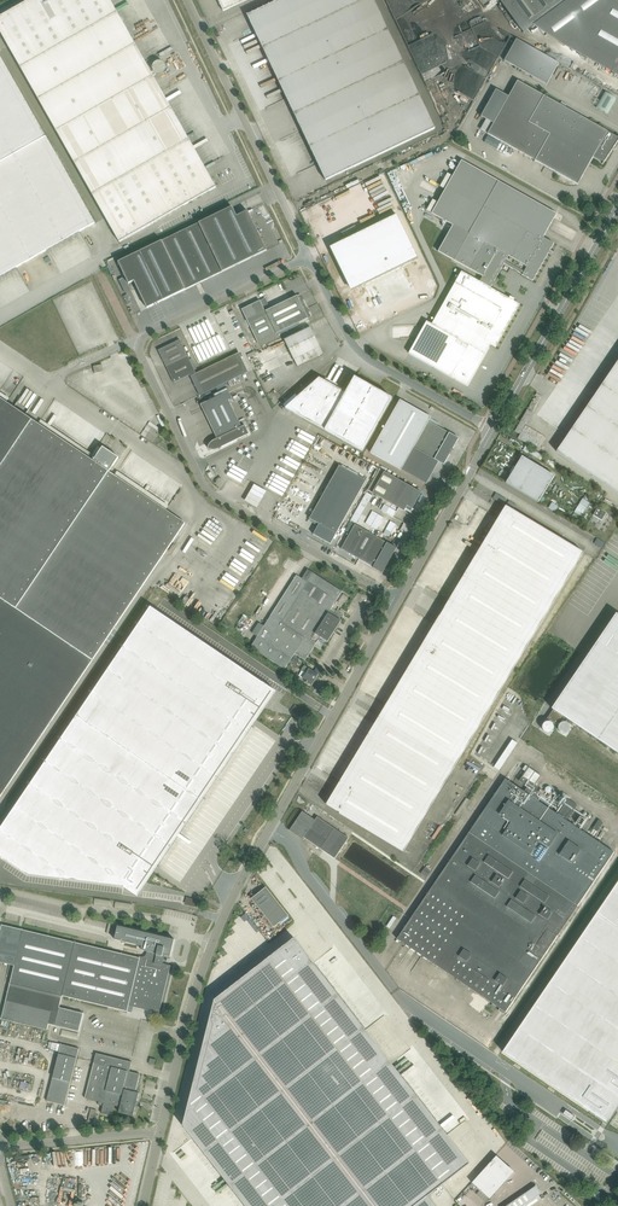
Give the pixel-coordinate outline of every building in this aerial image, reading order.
[(112,2),(110,0),(30,0),(0,17),(0,31),(15,57),(112,2)] [(223,11),(248,0),(218,0),(223,11)] [(396,46),(374,0),(281,0),(248,16),(287,98),(396,46)] [(502,3),(523,33),(533,26),(562,45),(617,76),(617,0),(506,0),(502,3)] [(15,57),(36,94),(133,39),(112,2),(15,57)] [(133,39),(36,94),(57,131),(154,76),(133,39)] [(559,63),(517,39),(505,61),(547,84),(559,63)] [(396,46),(287,98),(326,180),(435,128),(396,46)] [(16,154),(46,137),(0,55),(0,163),(16,154)] [(151,70),(161,74),(164,63),(154,60),(151,70)] [(174,113),(154,76),(57,131),(78,168),(174,113)] [(494,123),(488,134),(578,185),(594,157),(603,162),(603,163),(603,164),(612,149),(613,147),(614,147),(617,141),(617,137),(608,131),(518,81),(509,97),(496,90),(481,116),(494,123)] [(614,95),(603,89),(594,105),(605,111),(614,95)] [(99,205),(195,150),(174,113),(78,168),(99,205)] [(488,136),(484,142),(496,149),(500,142),(488,136)] [(16,154),(65,240),(95,223),(46,137),(16,154)] [(216,187),(195,150),(99,205),(120,242),(216,187)] [(38,255),(65,240),(16,154),(0,163),(0,188),(38,255)] [(427,321),(409,353),(438,369),(467,385),(491,344),(496,347),(507,327),(519,304),(514,301),(515,299),(510,296),(510,297),(509,298),(490,288),(492,284),(494,281),(501,269),(504,263),(515,270),(518,271),(523,274),(522,275),(533,280),(549,252),(551,254),(552,251),(550,250),(554,243),(544,237),(549,228),(557,214),(499,181),(462,160),(453,176),(445,189),(438,203),(432,213),(453,225),(438,251),(438,252),(482,277),(479,281),(462,272),(432,324),(427,321)] [(9,272),(38,255),(0,188),(0,255),(9,272)] [(232,207),(199,223),(223,272),(267,250),(248,211),(237,216),(232,207)] [(397,215),(330,247),(349,286),(350,285),(353,290),(357,287),(357,289),(419,259),(397,215)] [(180,292),(223,272),(199,223),(157,243),(180,292)] [(147,308),(180,292),(157,243),(118,262),(129,284),(134,281),(147,308)] [(9,272),(0,255),(0,277),(9,272)] [(242,309),(245,315),(260,346),(278,337),(277,333),(311,317),(300,294),(265,311),(260,300),(242,309)] [(311,327),(305,330),(285,340),(294,359),(298,366),(323,353),(320,347),(311,327)] [(190,375),(193,380),(204,375),(202,370),(196,373),(180,339),(158,350),(174,383),(190,375)] [(204,375),(193,380),(200,395),(205,393),(248,372),(239,352),(202,370),(204,375)] [(557,452),(617,493),(617,362),(557,452)] [(95,373),(103,371),(102,364),(93,366),(95,373)] [(355,377),(346,392),(319,378),(286,408),(362,451),(392,398),(355,377)] [(201,404),(209,421),(234,409),(229,399),(232,398),(229,391),(201,404)] [(32,419),(0,398),(0,467),(32,419)] [(388,465),(418,412),(399,401),(370,454),(388,465)] [(211,442),(209,445),(209,446),(208,446),(208,447),(209,449),(210,449),(211,449),(215,450),(219,448),(249,434),(245,425),(242,427),(234,409),(209,421),(217,438),(214,440),(211,442)] [(430,419),(418,412),(388,465),(425,486),(438,463),(443,466),(449,455),(450,456),(450,455),(449,455),(451,451),(452,451),(458,440),(428,423),(429,421),(430,419)] [(93,660),(185,523),(109,471),(119,457),(103,447),(94,461),(32,419),(0,467),(0,597),(93,660)] [(506,483),(538,502),(554,476),(522,456),(506,483)] [(366,480),(339,465),(310,518),(319,524),(313,534),(331,544),(366,480)] [(380,468),(367,490),(372,493),(404,511),(406,508),(411,511),(413,508),(422,492),(395,477),(385,471),(384,471),(380,468)] [(356,510),(351,520),(356,523),(362,514),(372,495),(367,492),(356,510)] [(493,498),(504,503),(507,498),(496,493),(493,498)] [(582,498),(574,512),(581,516),(589,502),(582,498)] [(397,511),(384,504),(381,510),(394,516),(397,511)] [(429,634),(379,717),(456,764),(523,654),(583,552),(506,506),(429,634)] [(598,507),(593,515),(602,520),(607,513),(598,507)] [(371,514),(366,523),(371,526),(377,529),(384,517),(372,511),(371,514)] [(391,521),(384,533),(389,536),(396,524),(391,521)] [(397,548),(355,524),(350,522),(346,529),(351,532),(341,548),(374,567),(373,567),(374,568),(375,568),(382,572),(383,573),(384,571),(383,571),(387,563),(388,564),(389,562),(391,559),(392,557),(391,556),(395,549),(396,549),(397,548)] [(597,538),(595,544),(603,547),(604,541),(597,538)] [(193,574),(177,566),(175,570),(179,572),(178,574),(183,576),(181,581),(188,584),(193,574)] [(305,660),(309,655),(319,639),(324,643),(324,642),(342,614),(337,610),(335,613),(330,610),(342,591),(313,573),(307,583),(296,576),(274,611),(271,615),(264,626),(259,622),(253,632),(258,636),(251,647),(285,669),(295,653),(300,657),(305,660)] [(343,594),(337,604),(343,607),(348,597),(343,594)] [(93,660),(0,597),(0,798),(93,660)] [(128,640),(76,717),(201,801),(253,724),(252,724),(257,717),(274,691),(263,684),(263,683),(154,609),(151,606),(131,636),(128,640)] [(547,718),(557,724),(563,716),(565,717),(617,753),(617,614),(616,613),(552,708),(553,709),(547,718)] [(307,682),(312,685),(319,674),(314,671),(304,665),(301,671),(298,676),(303,678),(308,681),(307,682)] [(373,714),(328,805),(408,852),(456,764),(373,714)] [(27,874),(126,886),(137,894),(151,873),(152,873),(156,866),(157,866),(201,801),(76,717),(0,829),(0,856),(27,874)] [(499,770),(517,743),(512,739),(494,766),(499,770)] [(502,784),(397,938),(493,1003),(491,1005),(496,1008),(498,1006),(500,1008),(499,1010),(504,1014),(506,1012),(562,930),(578,906),(614,852),(567,820),(577,805),(568,799),(567,800),(567,799),(569,796),(564,792),(562,795),(559,793),(557,796),(560,798),(558,802),(561,804),(563,802),(565,804),(558,814),(536,799),(538,796),(534,793),(539,787),(535,784),(542,775),(529,766),(529,767),(525,771),(519,781),(528,786),(524,791),(505,779),(502,784)] [(318,816),(315,820),(303,811),(290,830),(303,839),(304,837),(335,858),(349,838),(318,816)] [(599,819),(593,828),(597,831),(603,822),(599,819)] [(425,868),(421,873),(427,876),(430,871),(425,868)] [(503,1051),(589,1110),(591,1108),(606,1118),(616,1103),(617,1104),(617,881),(503,1051)] [(274,927),(284,919),(289,915),(266,887),(252,898),(274,927)] [(187,896),(185,903),(197,906),(198,900),(187,896)] [(131,909),(132,903),(116,901),(115,907),(131,909)] [(118,925),(116,935),(115,939),(142,946),(142,949),(147,951),(147,952),(147,953),(146,954),(146,955),(145,955),(145,956),(144,956),(143,956),(142,956),(141,956),(140,956),(140,957),(3,925),(0,937),(0,951),(17,955),(10,983),(2,1019),(47,1030),(49,1024),(79,1031),(83,1013),(60,1007),(62,995),(127,1011),(129,1005),(159,1013),(171,965),(163,963),(164,961),(166,962),(167,959),(164,959),(165,955),(171,956),(175,939),(118,925)] [(183,1125),(217,1168),(246,1205),(437,1205),(428,1195),(469,1163),(294,937),(214,999),(184,1121),(183,1125)] [(79,1048),(61,1044),(55,1042),(53,1049),(60,1051),(47,1101),(65,1105),(79,1048)] [(119,1112),(133,1116),(139,1093),(136,1092),(140,1074),(130,1071),(132,1062),(96,1053),(85,1098),(99,1101),(98,1104),(103,1106),(101,1113),(112,1115),(115,1105),(120,1107),(119,1112)] [(21,1080),(19,1087),(28,1090),(30,1083),(21,1080)] [(91,1107),(86,1122),(92,1124),(97,1110),(91,1107)] [(575,1115),(567,1110),(564,1115),(572,1120),(575,1115)] [(482,1135),(492,1130),(489,1124),(479,1129),(482,1135)] [(496,1155),(488,1164),(507,1180),(508,1179),(507,1179),(514,1171),(510,1167),(509,1166),(497,1155),(496,1155)] [(488,1164),(480,1173),(498,1189),(506,1181),(507,1180),(488,1164)] [(480,1173),(472,1182),(490,1199),(498,1189),(480,1173)] [(84,1202),(75,1201),(78,1189),(60,1185),(55,1204),(65,1205),(74,1205),(77,1205),(83,1205),(84,1202)] [(527,1191),(506,1205),(532,1205),(542,1199),(539,1194),(541,1193),(536,1185),(527,1191)] [(596,1188),(591,1194),(599,1201),(604,1195),(596,1188)]
